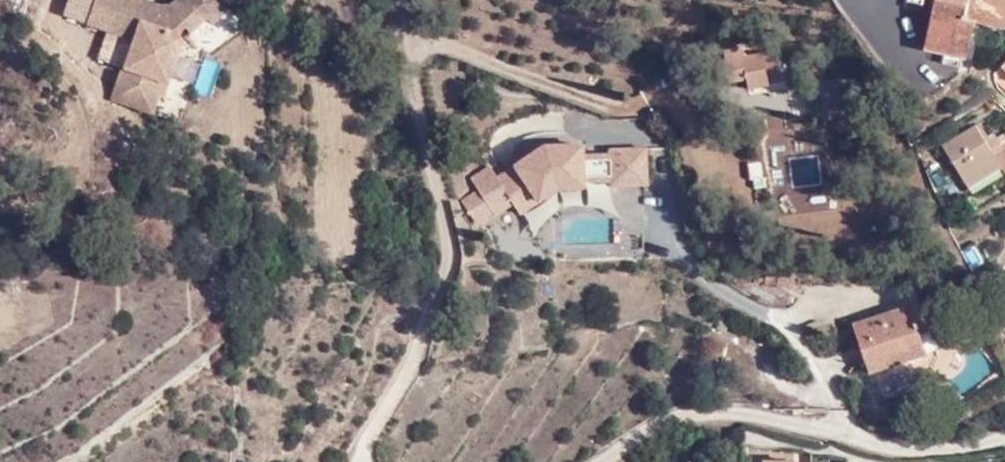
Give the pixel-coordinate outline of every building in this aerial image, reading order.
[(134,37),(140,20),(145,22),(159,8),(136,0),(70,0),(65,13),(110,29),(99,59),(122,68),(134,37)] [(134,37),(122,68),(108,100),(152,116),(159,96),(158,95),(162,83),(166,86),(181,39),(179,37),(189,31),(193,36),(232,5),(228,0),(173,0),(166,6),(168,30),(145,22),(140,20),(134,37)] [(923,48),(956,55),(960,34),(970,35),(974,21),(1004,28),(1004,26),(1004,0),(933,0),(923,48)] [(168,30),(166,6),(159,8),(145,22),(168,30)] [(960,34),(956,55),(966,57),(970,35),(960,34)] [(762,51),(759,51),(742,54),(741,47),(724,49),(725,60),(723,60),(727,82),(745,78),(747,88),(767,84),(765,72),(762,51)] [(767,72),(777,70),(773,49),(762,51),(765,72),(767,72)] [(984,142),(989,139),(978,122),(974,125),(984,142)] [(989,139),(984,142),(974,125),(942,144),(967,187),(1000,167),(1004,175),(1004,151),(995,157),(989,149),(998,142),(994,136),(989,139)] [(647,184),(645,148),(611,150),(611,155),(583,156),(582,143),(544,145),(498,176),(490,164),(471,177),(479,190),(464,200),(481,224),(512,203),(521,218),(560,191),(588,190),(587,183),(613,181),(613,186),(647,184)] [(854,324),(865,360),(919,343),(908,307),(854,324)] [(726,331),(732,317),(723,313),(716,326),(726,331)] [(919,343),(865,360),(869,373),(923,355),(919,343)]
